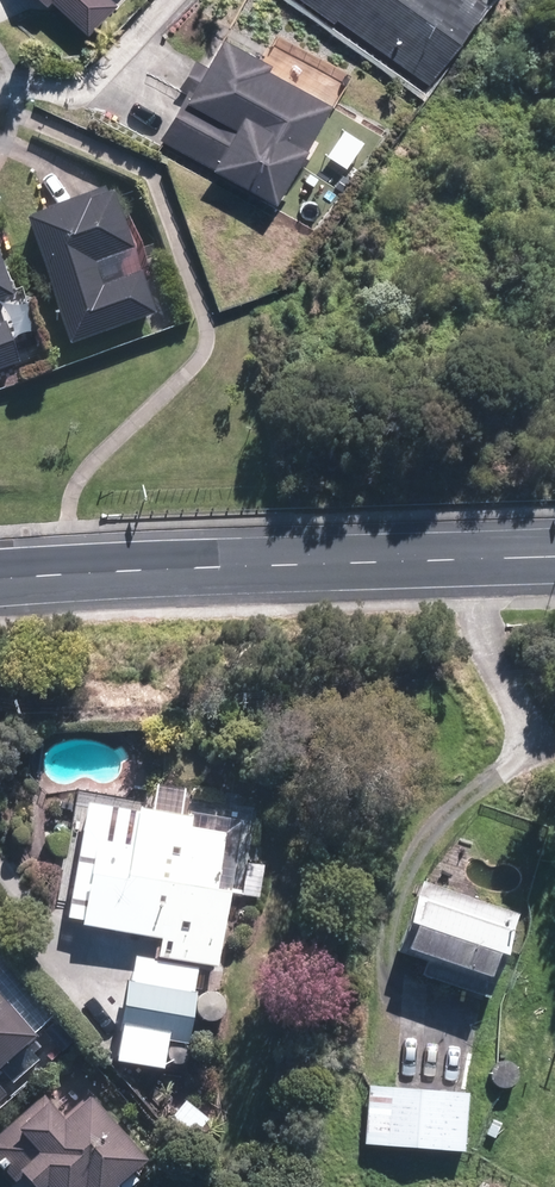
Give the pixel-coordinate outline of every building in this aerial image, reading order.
[(91,38),(121,4),(117,0),(49,0),(91,38)] [(488,0),(301,0),(424,90),(488,1),(488,0)] [(281,57),(233,31),(215,66),(198,58),(180,92),(188,96),(165,139),(285,201),(338,98),(277,66),(281,57)] [(112,195),(109,187),(36,210),(79,344),(160,318),(145,272),(108,284),(102,262),(139,251),(120,192),(112,195)] [(30,366),(8,307),(28,299),(0,225),(0,377),(30,366)] [(137,778),(132,808),(95,802),(75,919),(164,934),(160,957),(207,965),(222,967),(245,832),(248,813),(193,804),(195,788),(137,778)] [(432,957),(426,973),(496,998),(526,914),(423,877),(398,945),(432,957)] [(74,1041),(55,1019),(61,1013),(2,943),(0,945),(0,1105),(74,1041)] [(207,965),(160,957),(139,953),(122,1056),(172,1065),(177,1036),(194,1039),(207,965)] [(93,1086),(78,1069),(0,1133),(0,1157),(25,1186),(108,1186),(148,1154),(93,1086)] [(474,1089),(371,1084),(368,1147),(471,1152),(474,1089)] [(187,1093),(167,1116),(195,1140),(215,1117),(187,1093)]
